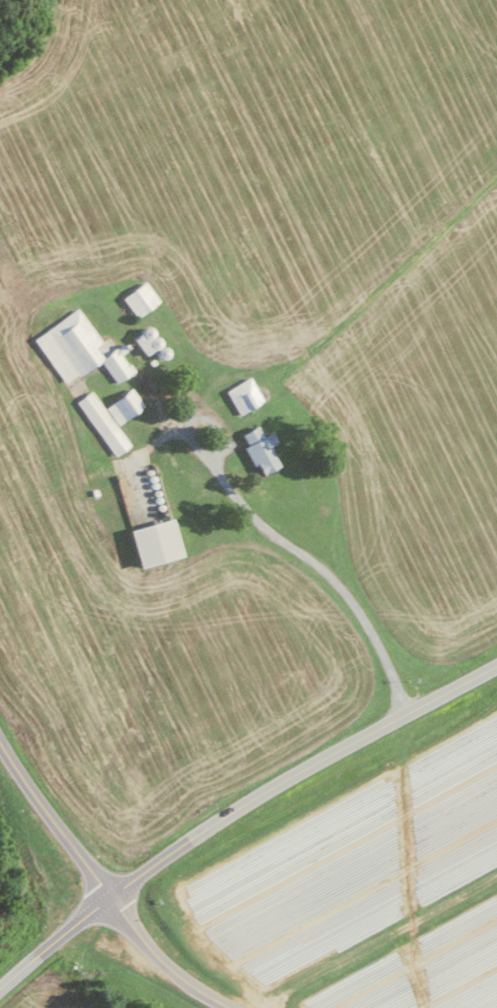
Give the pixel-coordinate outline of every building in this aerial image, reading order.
[(119,294),(131,315),(155,301),(143,280),(119,294)] [(97,358),(113,382),(131,370),(119,353),(126,348),(121,341),(112,347),(104,335),(97,340),(75,307),(31,337),(62,382),(97,358)] [(141,354),(157,342),(144,324),(128,335),(141,354)] [(234,412),(259,401),(248,376),(223,388),(234,412)] [(140,405),(129,387),(101,404),(113,422),(140,405)] [(73,399),(111,455),(126,444),(89,389),(73,399)] [(265,445),(272,441),(266,430),(259,434),(253,423),(237,432),(243,443),(240,445),(257,474),(275,464),(265,445)] [(133,565),(176,554),(167,517),(124,527),(133,565)]
